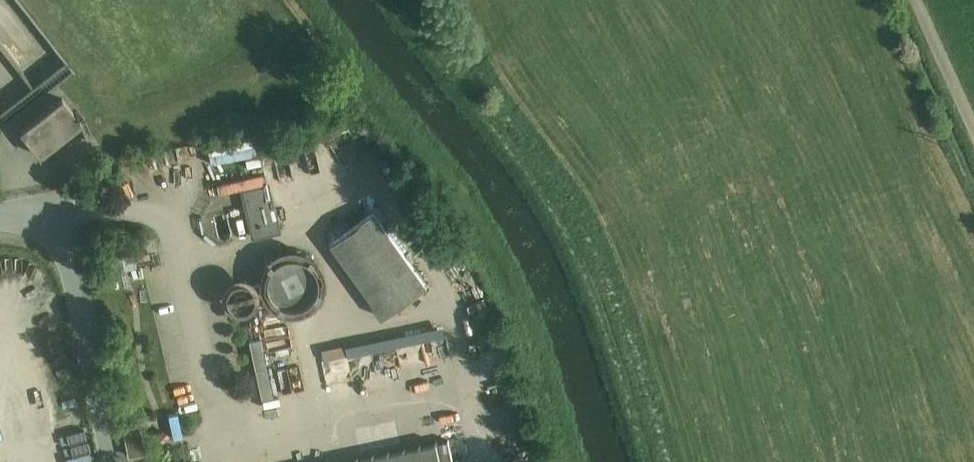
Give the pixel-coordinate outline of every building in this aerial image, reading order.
[(63,98),(20,131),(40,156),(82,123),(63,98)] [(229,140),(231,158),(263,153),(261,135),(229,140)] [(222,171),(211,174),(216,196),(227,194),(222,171)] [(268,184),(243,191),(254,237),(279,231),(268,184)] [(375,211),(330,243),(383,318),(428,286),(375,211)] [(317,292),(319,282),(317,272),(311,263),(302,258),(292,256),(282,258),(273,264),(267,273),(265,283),(268,293),(274,302),(282,307),(293,309),(303,307),(312,301),(317,292)] [(249,299),(250,295),(249,292),(247,289),(244,287),(240,286),(237,287),(233,289),(231,292),(231,295),(232,299),(234,302),(237,304),(240,305),(244,304),(247,302),(249,299)] [(325,349),(327,361),(452,335),(450,323),(325,349)] [(272,338),(260,339),(264,396),(276,395),(272,338)] [(347,461),(441,461),(437,443),(347,461)]
